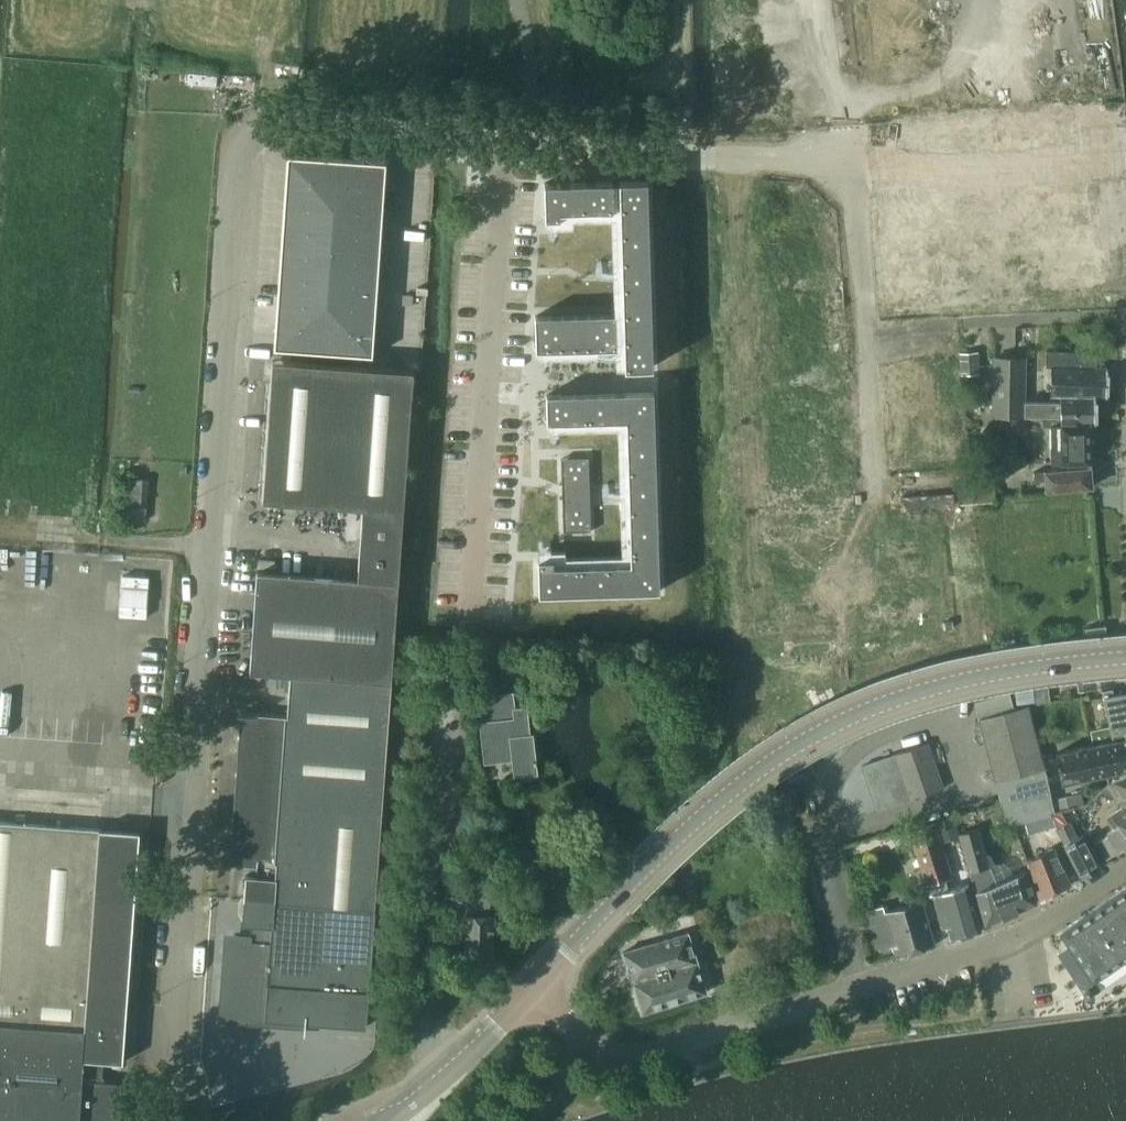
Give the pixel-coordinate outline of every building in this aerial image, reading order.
[(337,158),(287,154),(285,180),(335,183),(337,158)] [(387,161),(337,158),(335,183),(385,187),(387,161)] [(648,179),(620,180),(620,181),(625,366),(625,367),(653,366),(648,179)] [(335,183),(285,180),(284,204),(334,207),(335,183)] [(613,181),(545,183),(546,217),(547,217),(561,217),(561,210),(614,209),(613,202),(615,202),(614,188),(613,188),(613,181)] [(385,187),(335,183),(334,207),(383,210),(385,187)] [(334,207),(284,204),(282,228),(332,231),(334,207)] [(383,210),(334,207),(332,231),(382,234),(383,210)] [(332,231),(282,228),(280,252),(330,255),(332,231)] [(382,234),(332,231),(330,255),(380,258),(382,234)] [(330,255),(280,252),(279,275),(329,279),(330,255)] [(380,258),(330,255),(329,279),(378,282),(380,258)] [(329,279),(279,275),(277,299),(327,303),(329,279)] [(378,282),(329,279),(327,303),(377,306),(378,282)] [(327,303),(277,299),(275,323),(325,327),(327,303)] [(377,306),(327,303),(325,327),(375,330),(377,306)] [(616,313),(536,315),(537,348),(617,346),(616,313)] [(325,327),(275,323),(274,349),(323,352),(325,327)] [(375,330),(325,327),(323,352),(373,356),(375,330)] [(1047,350),(1046,366),(1053,366),(1052,395),(1061,395),(1096,396),(1107,396),(1107,380),(1108,368),(1097,367),(1098,352),(1047,350)] [(961,352),(962,374),(980,373),(978,351),(961,352)] [(994,363),(994,386),(1025,384),(1025,358),(994,357),(994,363)] [(263,501),(363,508),(404,511),(414,370),(273,360),(263,501)] [(994,386),(993,415),(1010,415),(1025,415),(1042,415),(1061,415),(1062,424),(1090,423),(1090,424),(1096,424),(1096,423),(1096,396),(1061,395),(1061,401),(1025,401),(1025,384),(994,386)] [(540,559),(539,559),(540,594),(660,590),(654,390),(547,394),(548,422),(549,422),(627,419),(631,563),(554,565),(554,559),(540,559)] [(1025,415),(1010,415),(1010,432),(1025,432),(1025,415)] [(1061,415),(1042,415),(1042,425),(1051,424),(1051,463),(1090,462),(1090,424),(1090,423),(1062,424),(1061,415)] [(1046,479),(1047,491),(1093,486),(1091,466),(1034,471),(1035,480),(1046,479)] [(589,470),(562,471),(564,531),(591,530),(589,470)] [(962,484),(964,502),(996,499),(994,481),(962,484)] [(955,493),(901,496),(901,506),(955,503),(955,493)] [(251,672),(291,675),(291,674),(391,681),(404,511),(363,508),(358,578),(257,571),(251,672)] [(120,615),(147,617),(149,577),(123,575),(120,615)] [(1108,638),(1106,626),(1091,628),(1092,639),(1108,638)] [(1109,649),(1088,651),(1090,665),(1093,665),(1110,663),(1109,649)] [(1110,663),(1093,665),(1095,676),(1112,674),(1110,663)] [(229,960),(225,961),(232,978),(228,980),(225,1015),(246,1017),(247,1021),(264,1014),(266,1018),(367,1026),(371,971),(391,681),(291,674),(291,675),(288,713),(243,710),(243,711),(247,712),(246,732),(242,733),(249,750),(245,752),(240,817),(236,819),(242,836),(238,837),(237,858),(257,859),(256,875),(246,875),(250,884),(249,899),(248,914),(243,923),(252,924),(251,940),(231,939),(229,960)] [(1103,690),(1104,697),(1113,738),(1125,735),(1125,692),(1114,695),(1113,688),(1103,690)] [(1004,811),(1009,825),(1050,815),(1049,812),(1055,810),(1047,773),(1029,705),(1015,708),(1010,691),(975,700),(1004,811)] [(513,692),(480,696),(483,721),(481,721),(485,762),(513,758),(515,774),(537,772),(533,733),(530,733),(527,706),(515,707),(513,692)] [(1108,741),(1114,771),(1125,768),(1125,737),(1108,741)] [(1108,741),(1079,747),(1085,777),(1114,771),(1108,741)] [(862,765),(877,809),(910,798),(910,799),(944,787),(928,742),(895,753),(895,754),(862,765)] [(1085,777),(1079,747),(1056,752),(1063,782),(1085,777)] [(1107,816),(1114,827),(1107,832),(1108,834),(1098,841),(1108,859),(1125,846),(1125,774),(1114,779),(1108,785),(1122,806),(1107,816)] [(1082,793),(1067,796),(1070,807),(1084,803),(1082,793)] [(1070,807),(1067,796),(1053,800),(1055,810),(1061,809),(1070,807)] [(1055,810),(1049,812),(1050,815),(1057,827),(1067,822),(1061,809),(1055,810)] [(1050,815),(1009,825),(1012,837),(1019,835),(1027,833),(1028,835),(1057,827),(1050,815)] [(951,816),(936,821),(941,837),(956,832),(951,816)] [(3,1115),(5,1120),(119,1120),(122,1082),(102,1081),(104,1060),(123,1062),(140,832),(0,821),(0,1115),(3,1115)] [(913,828),(910,829),(927,883),(940,879),(952,875),(935,821),(913,828)] [(1067,822),(1057,827),(1082,877),(1100,865),(1084,834),(1078,837),(1069,821),(1067,822)] [(978,827),(960,832),(985,925),(1037,902),(1027,868),(998,881),(991,866),(989,866),(978,827)] [(1028,860),(1041,900),(1071,884),(1054,848),(1028,860)] [(940,879),(927,883),(931,895),(934,894),(939,912),(948,940),(982,930),(969,883),(944,891),(940,879)] [(466,915),(465,960),(474,960),(474,963),(484,963),(484,960),(494,961),(495,916),(490,915),(490,909),(491,909),(492,882),(447,881),(446,907),(467,908),(467,915),(466,915)] [(1062,930),(1070,942),(1058,949),(1085,990),(1092,991),(1125,967),(1125,887),(1062,930)] [(868,909),(880,950),(895,946),(898,956),(935,944),(921,899),(885,910),(884,905),(868,909)]
